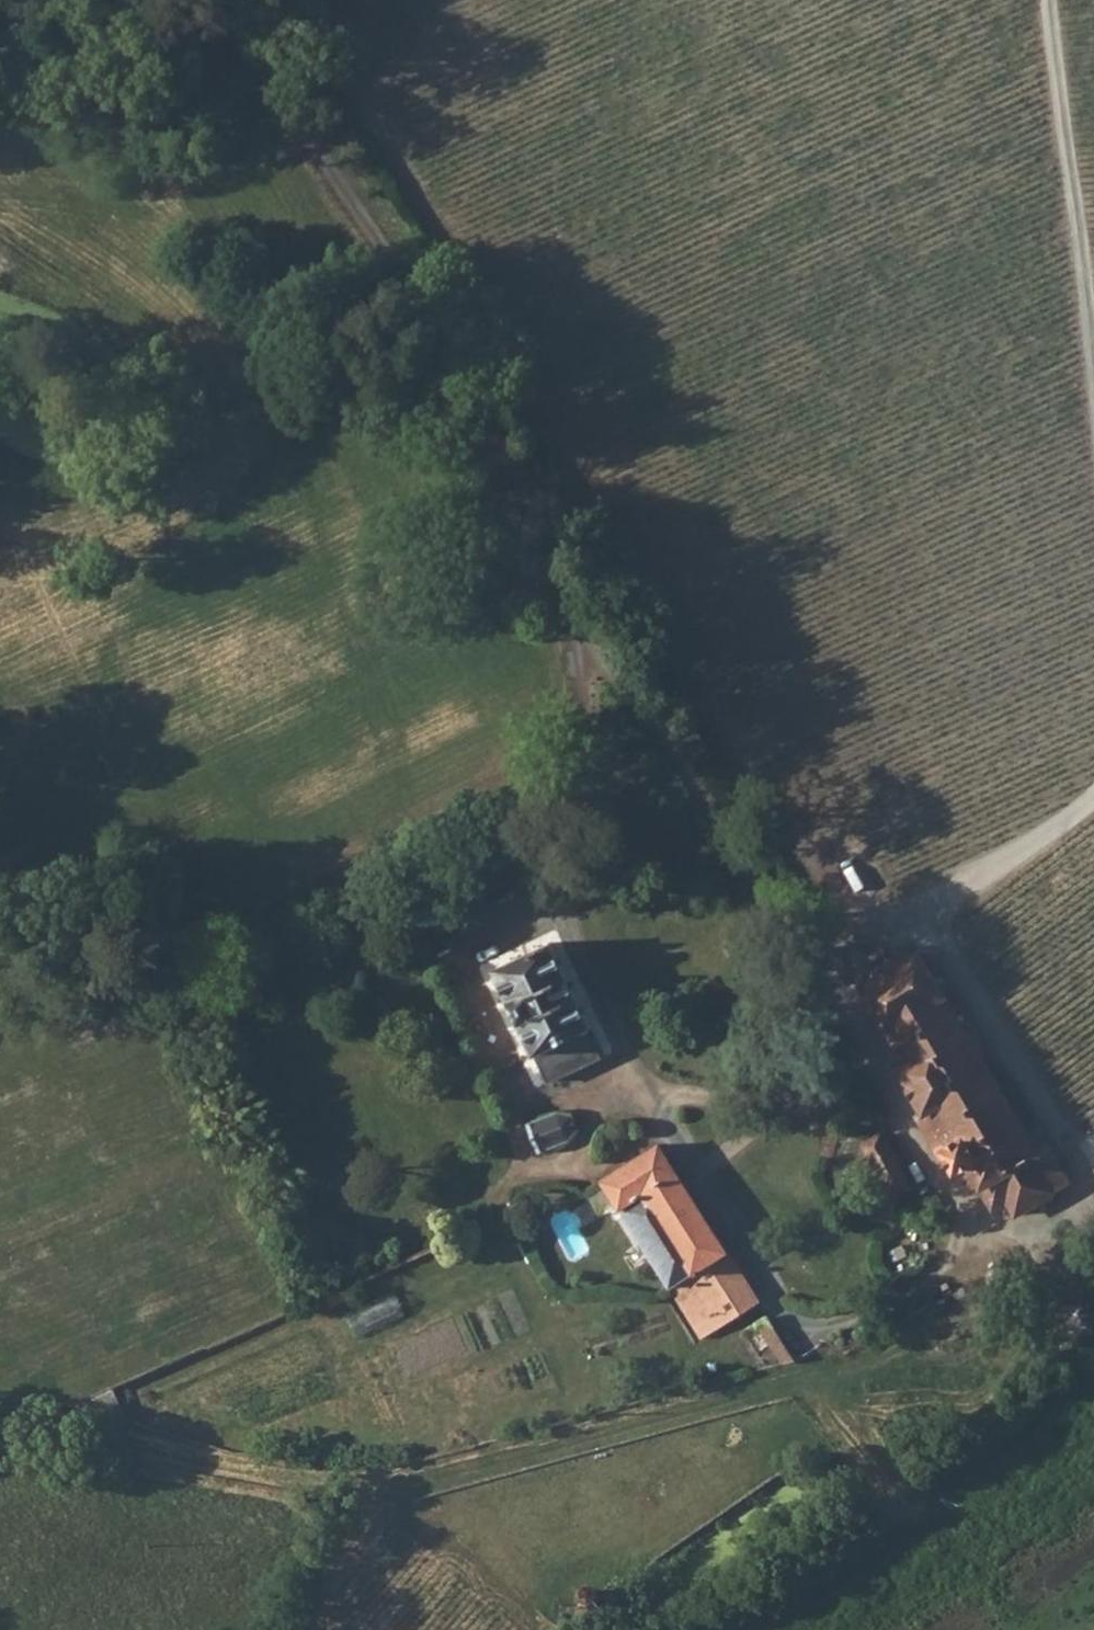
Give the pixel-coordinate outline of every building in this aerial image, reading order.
[(550,1082),(603,1058),(589,1028),(594,1026),(554,943),(495,970),(533,1055),(536,1053),(550,1082)] [(920,956),(862,988),(909,1065),(900,1069),(957,1168),(966,1163),(994,1209),(1008,1202),(1018,1216),(1054,1194),(1042,1172),(1057,1163),(1049,1149),(1038,1154),(920,956)] [(540,1153),(572,1141),(578,1132),(572,1116),(556,1113),(529,1126),(540,1153)] [(904,1176),(907,1174),(888,1144),(885,1145),(881,1137),(864,1146),(869,1154),(865,1156),(871,1165),(868,1167),(875,1180),(879,1178),(886,1189),(888,1188),(894,1198),(911,1187),(904,1176)] [(603,1179),(670,1287),(702,1340),(759,1305),(660,1146),(603,1179)] [(399,1292),(351,1313),(360,1335),(408,1314),(399,1292)] [(758,1326),(783,1366),(797,1362),(768,1318),(758,1326)]
